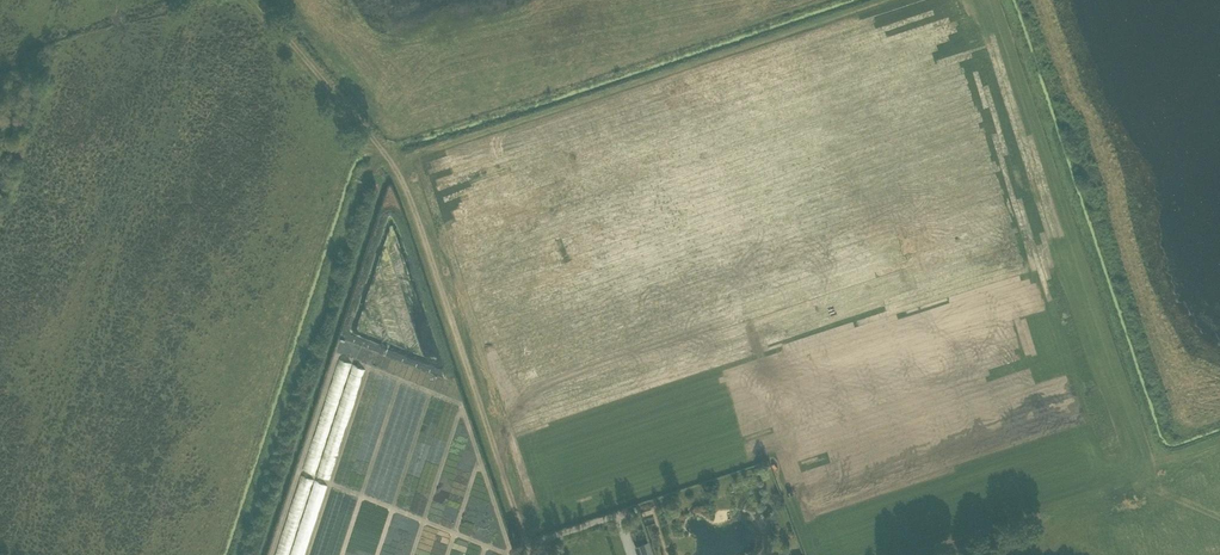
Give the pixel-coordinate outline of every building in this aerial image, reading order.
[(335,358),(305,472),(330,478),(336,456),(345,450),(347,454),(352,454),(375,460),(381,456),(393,455),(390,450),(402,443),(403,437),(408,437),(410,429),(413,426),(405,424),(406,419),(393,420),(390,420),(387,415),(384,417),(372,418),(364,423),(365,432),(357,433),(357,439),(352,440),(343,445),(364,366),(335,358)]
